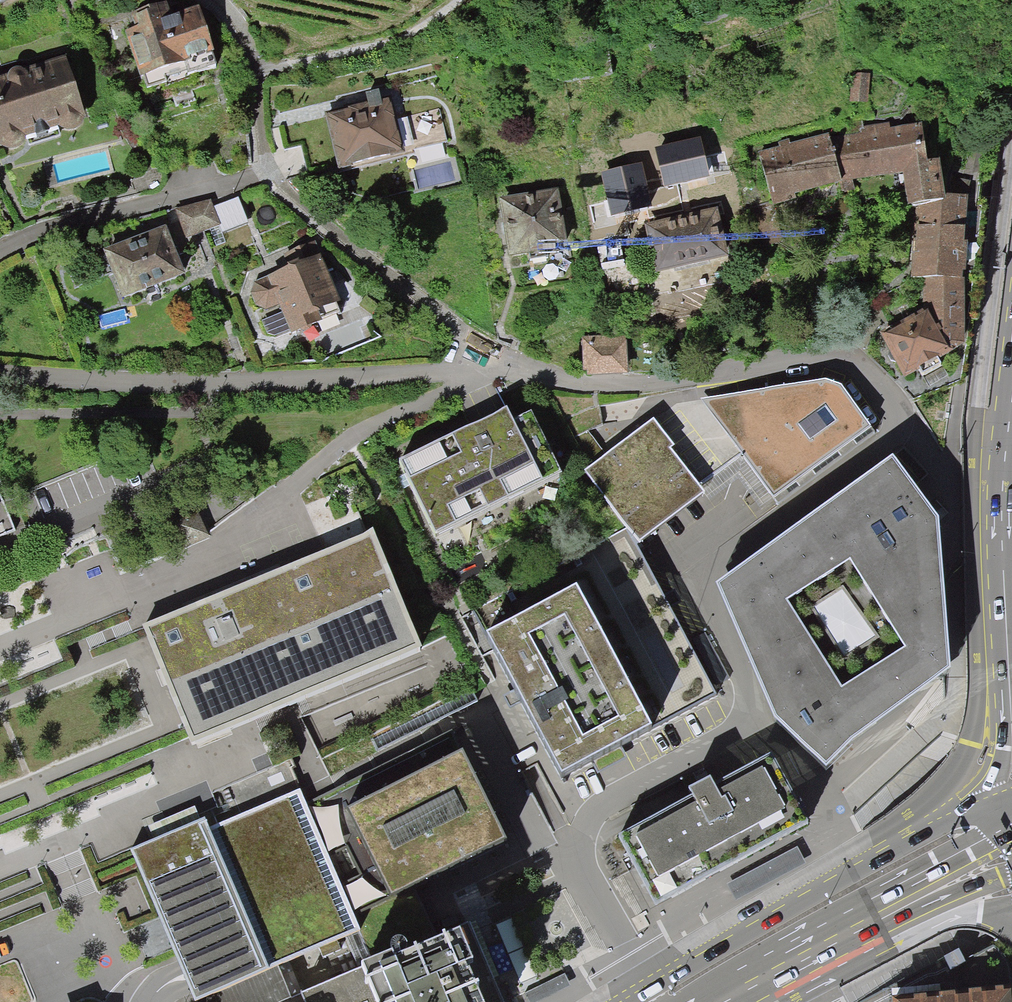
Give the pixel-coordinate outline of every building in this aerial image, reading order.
[(136,43),(125,47),(145,107),(218,83),(198,21),(170,30),(165,14),(131,26),(136,43)] [(0,83),(0,162),(86,133),(62,62),(0,83)] [(870,76),(852,75),(851,102),(868,103),(870,76)] [(392,102),(327,117),(340,172),(404,157),(392,102)] [(928,162),(923,124),(890,129),(889,124),(865,128),(866,129),(862,130),(862,134),(832,139),(842,180),(852,179),(902,173),(908,209),(916,208),(946,204),(945,196),(941,160),(928,162)] [(780,148),(759,154),(772,202),(774,206),(796,199),(795,195),(842,183),(842,180),(832,139),(830,134),(791,145),(790,139),(778,142),(780,148)] [(971,182),(954,178),(952,196),(968,196),(971,182)] [(854,191),(852,179),(842,180),(842,183),(843,193),(854,191)] [(558,190),(499,201),(511,265),(570,254),(558,190)] [(228,222),(250,214),(243,194),(220,201),(228,222)] [(946,204),(916,208),(912,279),(926,279),(964,281),(968,196),(952,196),(945,196),(946,204)] [(212,205),(176,214),(184,244),(220,235),(212,205)] [(717,213),(648,227),(657,276),(727,262),(717,213)] [(162,226),(101,250),(120,299),(181,276),(162,226)] [(288,270),(268,278),(294,341),(311,334),(309,329),(318,325),(322,335),(342,327),(334,308),(342,305),(316,242),(283,256),(288,270)] [(925,312),(880,335),(905,380),(921,371),(924,375),(941,366),(938,361),(965,346),(964,281),(926,279),(925,312)] [(583,334),(583,374),(626,374),(625,334),(583,334)] [(703,400),(744,454),(781,503),(795,492),(875,432),(843,386),(828,380),(703,400)] [(679,403),(652,418),(671,443),(669,445),(699,486),(744,454),(703,400),(679,403)] [(490,416),(397,464),(437,542),(561,478),(531,419),(516,427),(506,408),(490,416)] [(671,443),(652,418),(605,453),(588,429),(574,438),(594,465),(587,470),(639,540),(703,493),(699,486),(669,445),(671,443)] [(948,676),(937,521),(902,475),(890,460),(713,588),(758,696),(769,724),(824,774),(849,745),(948,676)] [(141,628),(191,750),(295,708),(423,656),(410,626),(373,534),(141,628)] [(623,536),(471,615),(557,778),(614,748),(708,699),(623,536)] [(295,708),(320,762),(477,685),(439,612),(410,626),(423,656),(295,708)] [(464,756),(345,810),(389,907),(419,893),(444,882),(508,853),(464,756)] [(622,836),(658,902),(804,822),(768,756),(622,836)] [(134,862),(176,960),(183,977),(194,1001),(219,1001),(224,1000),(294,970),(360,942),(296,793),(134,862)] [(339,793),(319,797),(328,834),(348,829),(339,793)] [(419,893),(389,907),(408,950),(438,936),(419,893)] [(516,912),(491,921),(511,980),(537,971),(516,912)] [(304,997),(306,1001),(499,1001),(462,925),(449,931),(438,936),(408,950),(370,967),(304,997)] [(304,997),(294,970),(224,1000),(225,1001),(306,1001),(304,997)] [(888,997),(888,1001),(1011,1001),(1011,987),(888,997)]
